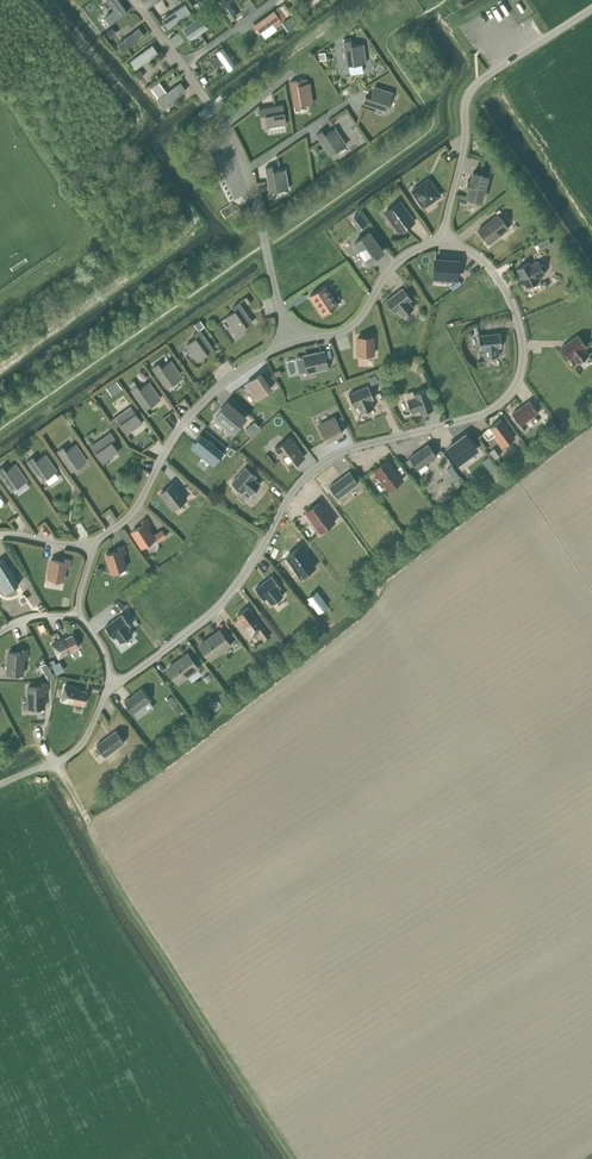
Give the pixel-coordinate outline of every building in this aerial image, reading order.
[(160,6),(172,23),(182,15),(171,0),(169,0),(160,6)] [(203,5),(200,0),(198,0),(193,3),(197,9),(203,5)] [(228,0),(222,0),(220,1),(231,17),(237,13),(228,0)] [(127,12),(121,4),(100,19),(105,27),(127,12)] [(283,12),(278,6),(274,9),(278,15),(283,12)] [(258,33),(280,18),(274,9),(252,25),(258,33)] [(208,28),(200,17),(183,29),(191,40),(208,28)] [(124,50),(146,34),(140,25),(118,42),(124,50)] [(351,40),(343,41),(347,65),(350,65),(351,73),(363,71),(362,63),(365,63),(363,43),(354,45),(351,45),(351,40)] [(138,66),(158,51),(152,43),(131,58),(138,66)] [(237,63),(224,46),(215,52),(227,70),(237,63)] [(144,76),(140,69),(135,72),(140,79),(144,76)] [(309,83),(308,83),(307,78),(290,81),(294,105),(313,102),(309,83)] [(166,105),(187,90),(180,80),(158,95),(166,105)] [(161,89),(157,83),(148,90),(152,96),(161,89)] [(387,110),(393,92),(374,86),(370,97),(365,96),(363,102),(387,110)] [(286,123),(283,104),(259,108),(260,115),(265,115),(267,126),(286,123)] [(325,134),(322,130),(316,134),(330,154),(346,144),(335,127),(325,134)] [(212,144),(217,140),(209,128),(203,133),(212,144)] [(206,148),(212,144),(203,133),(198,137),(206,148)] [(200,153),(206,148),(198,137),(192,141),(200,153)] [(316,146),(311,149),(315,156),(320,152),(316,146)] [(273,171),(272,166),(265,167),(270,191),(288,188),(285,169),(273,171)] [(481,201),(487,176),(473,172),(471,180),(468,179),(466,188),(469,188),(466,197),(481,201)] [(440,195),(428,178),(412,190),(424,207),(440,195)] [(414,222),(399,201),(385,211),(400,232),(414,222)] [(352,218),(360,229),(368,224),(359,212),(353,216),(352,218)] [(489,243),(508,227),(497,214),(478,230),(489,243)] [(354,243),(368,262),(383,251),(369,232),(354,243)] [(544,246),(550,243),(548,238),(541,241),(544,246)] [(435,259),(433,277),(457,278),(458,261),(435,259)] [(539,280),(537,277),(545,273),(538,260),(531,264),(529,261),(516,268),(526,286),(526,287),(539,280)] [(324,284),(322,286),(310,294),(323,314),(338,304),(324,284)] [(403,287),(385,300),(394,312),(397,309),(402,316),(414,307),(409,301),(411,299),(403,287)] [(252,321),(238,302),(233,306),(235,310),(225,317),(236,333),(252,321)] [(200,320),(194,324),(198,330),(199,329),(204,326),(200,320)] [(196,337),(186,344),(197,360),(213,349),(199,329),(198,330),(193,333),(196,337)] [(501,346),(500,332),(478,335),(480,349),(483,349),(484,357),(499,355),(498,347),(501,346)] [(584,348),(587,346),(578,334),(561,347),(569,358),(572,356),(577,363),(589,354),(584,348)] [(373,354),(373,336),(358,337),(358,354),(373,354)] [(328,368),(324,350),(303,355),(307,372),(328,368)] [(162,367),(159,362),(152,366),(167,387),(182,376),(171,360),(162,367)] [(271,387),(261,373),(254,378),(247,383),(254,393),(257,397),(271,387)] [(371,384),(378,381),(375,375),(369,377),(371,384)] [(145,409),(161,398),(149,382),(140,388),(137,384),(131,388),(145,409)] [(374,398),(368,385),(348,394),(354,407),(357,405),(360,413),(374,407),(370,400),(374,398)] [(434,408),(426,388),(413,393),(414,396),(406,399),(411,413),(419,410),(420,413),(434,408)] [(521,425),(523,422),(535,414),(538,412),(529,400),(512,413),(521,425)] [(245,417),(227,402),(215,416),(234,431),(245,417)] [(127,433),(142,422),(131,406),(111,420),(115,426),(120,423),(127,433)] [(342,432),(334,417),(318,425),(326,440),(342,432)] [(506,427),(500,419),(490,426),(496,435),(495,435),(502,445),(515,436),(507,426),(506,427)] [(259,427),(254,422),(246,430),(250,435),(259,427)] [(111,441),(115,438),(111,432),(91,446),(103,462),(118,451),(111,441)] [(477,449),(466,434),(447,448),(458,463),(477,449)] [(224,453),(200,435),(197,440),(201,443),(196,451),(214,465),(224,453)] [(304,457),(289,438),(275,448),(289,468),(304,457)] [(417,469),(436,455),(428,443),(409,457),(417,469)] [(72,471),(87,460),(76,444),(66,450),(63,446),(57,450),(72,471)] [(230,456),(235,450),(231,447),(227,453),(230,456)] [(495,456),(500,463),(505,460),(500,453),(495,456)] [(41,481),(57,470),(45,454),(36,460),(33,456),(27,460),(41,481)] [(495,466),(488,457),(482,461),(489,471),(495,466)] [(402,479),(387,459),(374,469),(389,489),(402,479)] [(6,470),(3,466),(0,468),(0,474),(11,490),(27,479),(15,463),(6,470)] [(452,465),(447,469),(451,475),(456,470),(452,465)] [(251,495),(254,492),(261,483),(254,478),(257,475),(254,473),(246,466),(232,483),(243,492),(245,489),(251,495)] [(338,497),(358,482),(350,471),(329,486),(338,497)] [(186,498),(173,482),(161,493),(173,509),(186,498)] [(321,533),(335,522),(319,502),(306,512),(321,533)] [(141,548),(156,538),(149,527),(152,524),(147,517),(141,521),(142,524),(131,532),(141,548)] [(164,528),(155,534),(159,540),(168,534),(164,528)] [(105,552),(111,572),(126,567),(121,551),(125,550),(122,543),(117,545),(118,548),(105,552)] [(315,565),(299,546),(286,557),(302,575),(315,565)] [(51,557),(48,577),(63,580),(66,564),(70,564),(71,557),(65,556),(65,559),(51,557)] [(7,560),(2,562),(5,568),(0,570),(0,580),(7,593),(21,586),(7,560)] [(283,595),(278,588),(281,586),(272,575),(255,588),(264,599),(267,597),(272,603),(283,595)] [(317,590),(307,598),(318,613),(328,605),(317,590)] [(256,616),(256,617),(248,606),(237,614),(245,625),(244,625),(252,635),(258,630),(265,640),(271,635),(264,625),(264,626),(256,616)] [(121,642),(133,634),(128,627),(131,625),(122,613),(105,626),(113,638),(116,635),(121,642)] [(220,630),(200,645),(208,656),(228,641),(220,630)] [(59,657),(70,652),(69,651),(79,646),(73,634),(63,639),(63,638),(52,643),(59,657)] [(290,639),(285,642),(289,648),(294,645),(290,639)] [(24,657),(27,658),(28,650),(22,650),(22,653),(8,652),(7,673),(23,673),(24,657)] [(176,679),(197,665),(188,653),(168,668),(176,679)] [(44,672),(48,678),(53,675),(50,669),(44,672)] [(203,677),(207,682),(212,678),(209,673),(203,677)] [(44,690),(47,690),(47,683),(41,683),(41,686),(28,686),(29,707),(44,707),(44,690)] [(74,702),(84,704),(87,691),(76,688),(77,688),(65,685),(62,700),(74,703),(74,702)] [(133,712),(150,699),(142,688),(124,701),(133,712)] [(116,730),(96,744),(105,756),(124,741),(116,730)]
